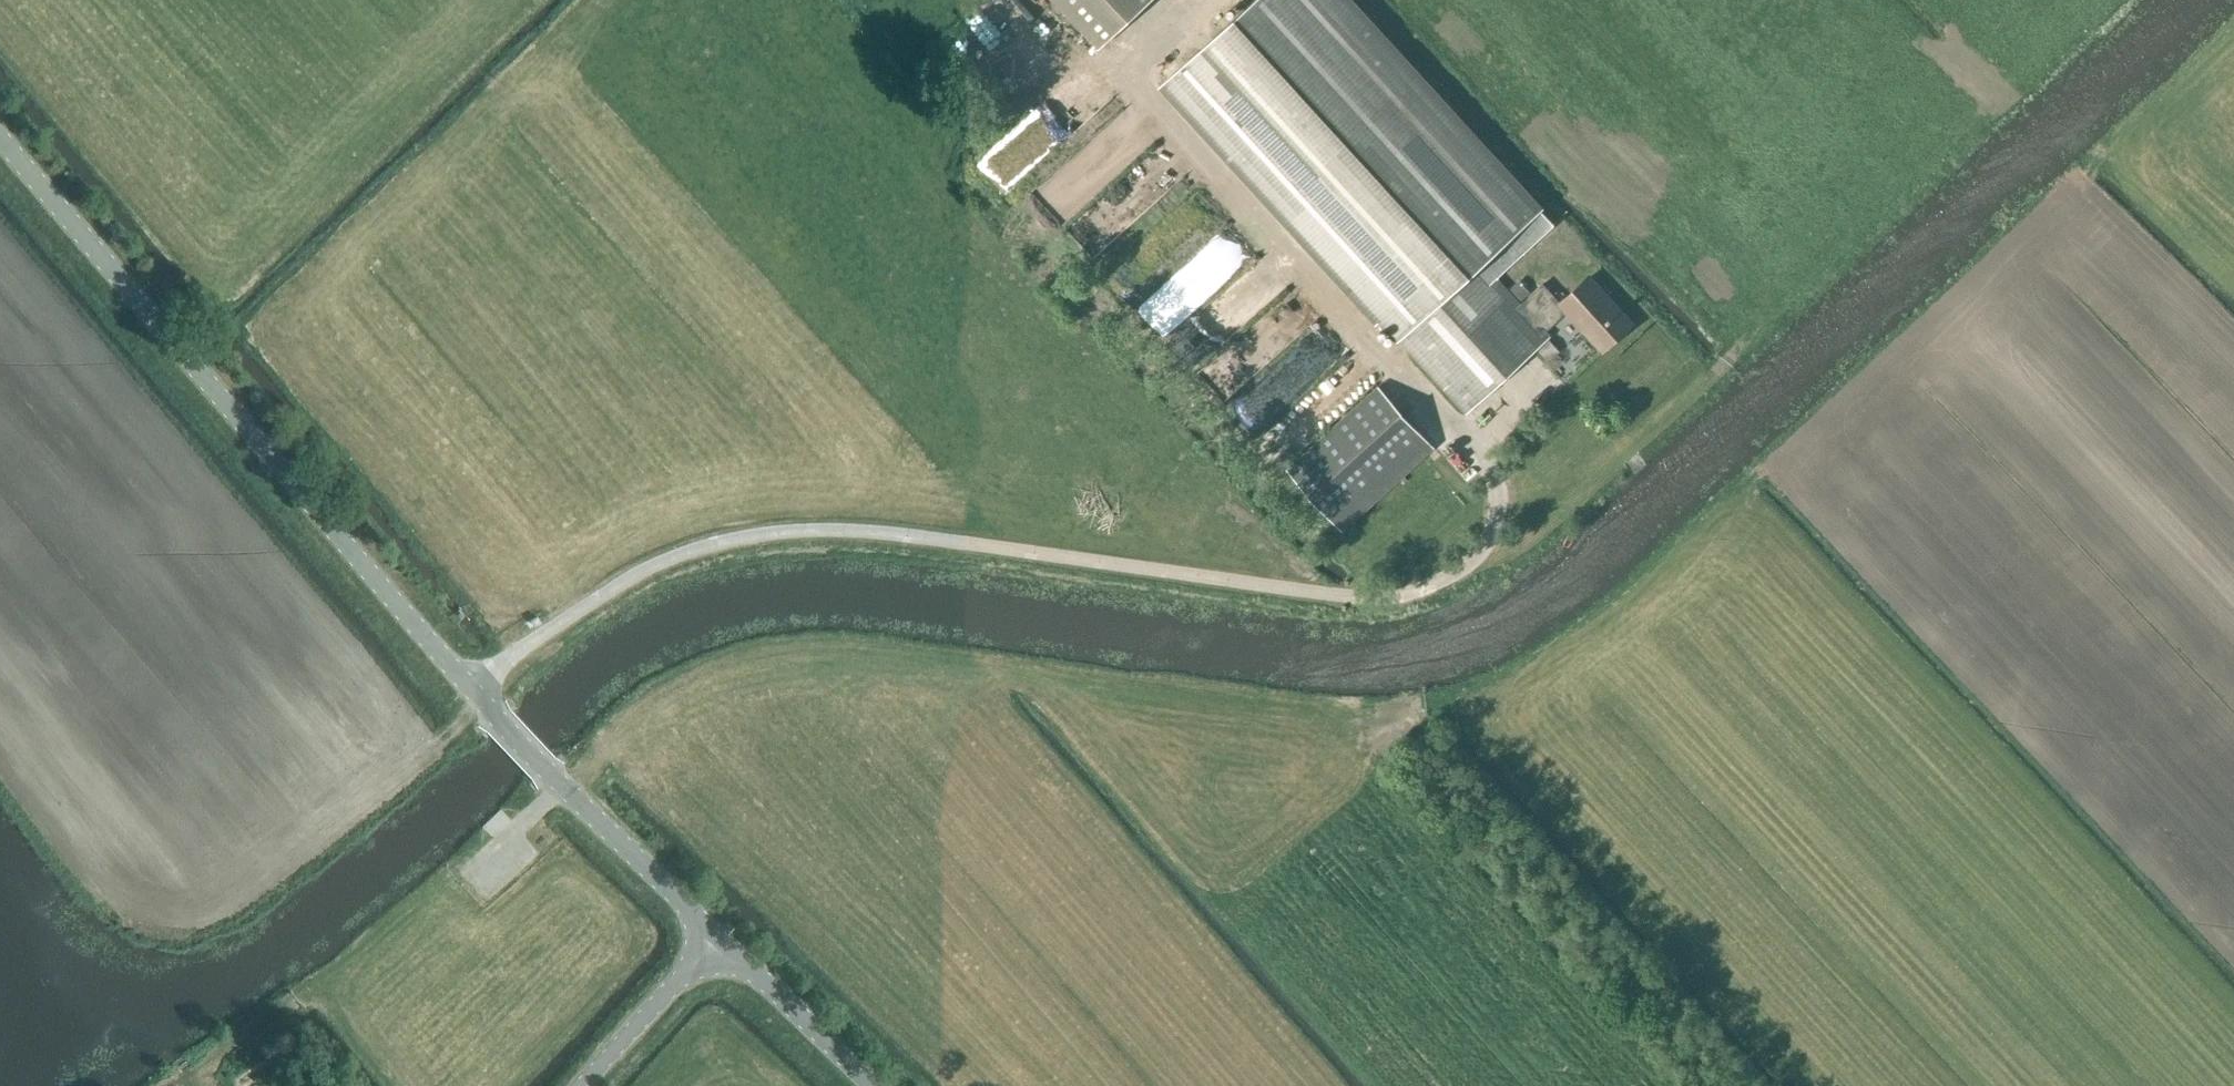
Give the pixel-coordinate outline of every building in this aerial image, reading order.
[(1153,0),(1057,0),(1102,48),(1153,0)] [(1466,412),(1550,336),(1546,332),(1567,312),(1578,324),(1581,322),(1604,348),(1632,323),(1590,277),(1561,304),(1543,284),(1521,304),(1482,263),(1541,211),(1349,0),(1252,0),(1164,81),(1267,195),(1466,412)] [(1227,343),(1288,290),(1258,256),(1201,306),(1212,318),(1204,325),(1193,335),(1199,341),(1213,328),(1227,343)] [(1342,530),(1435,446),(1380,386),(1287,471),(1342,530)]
